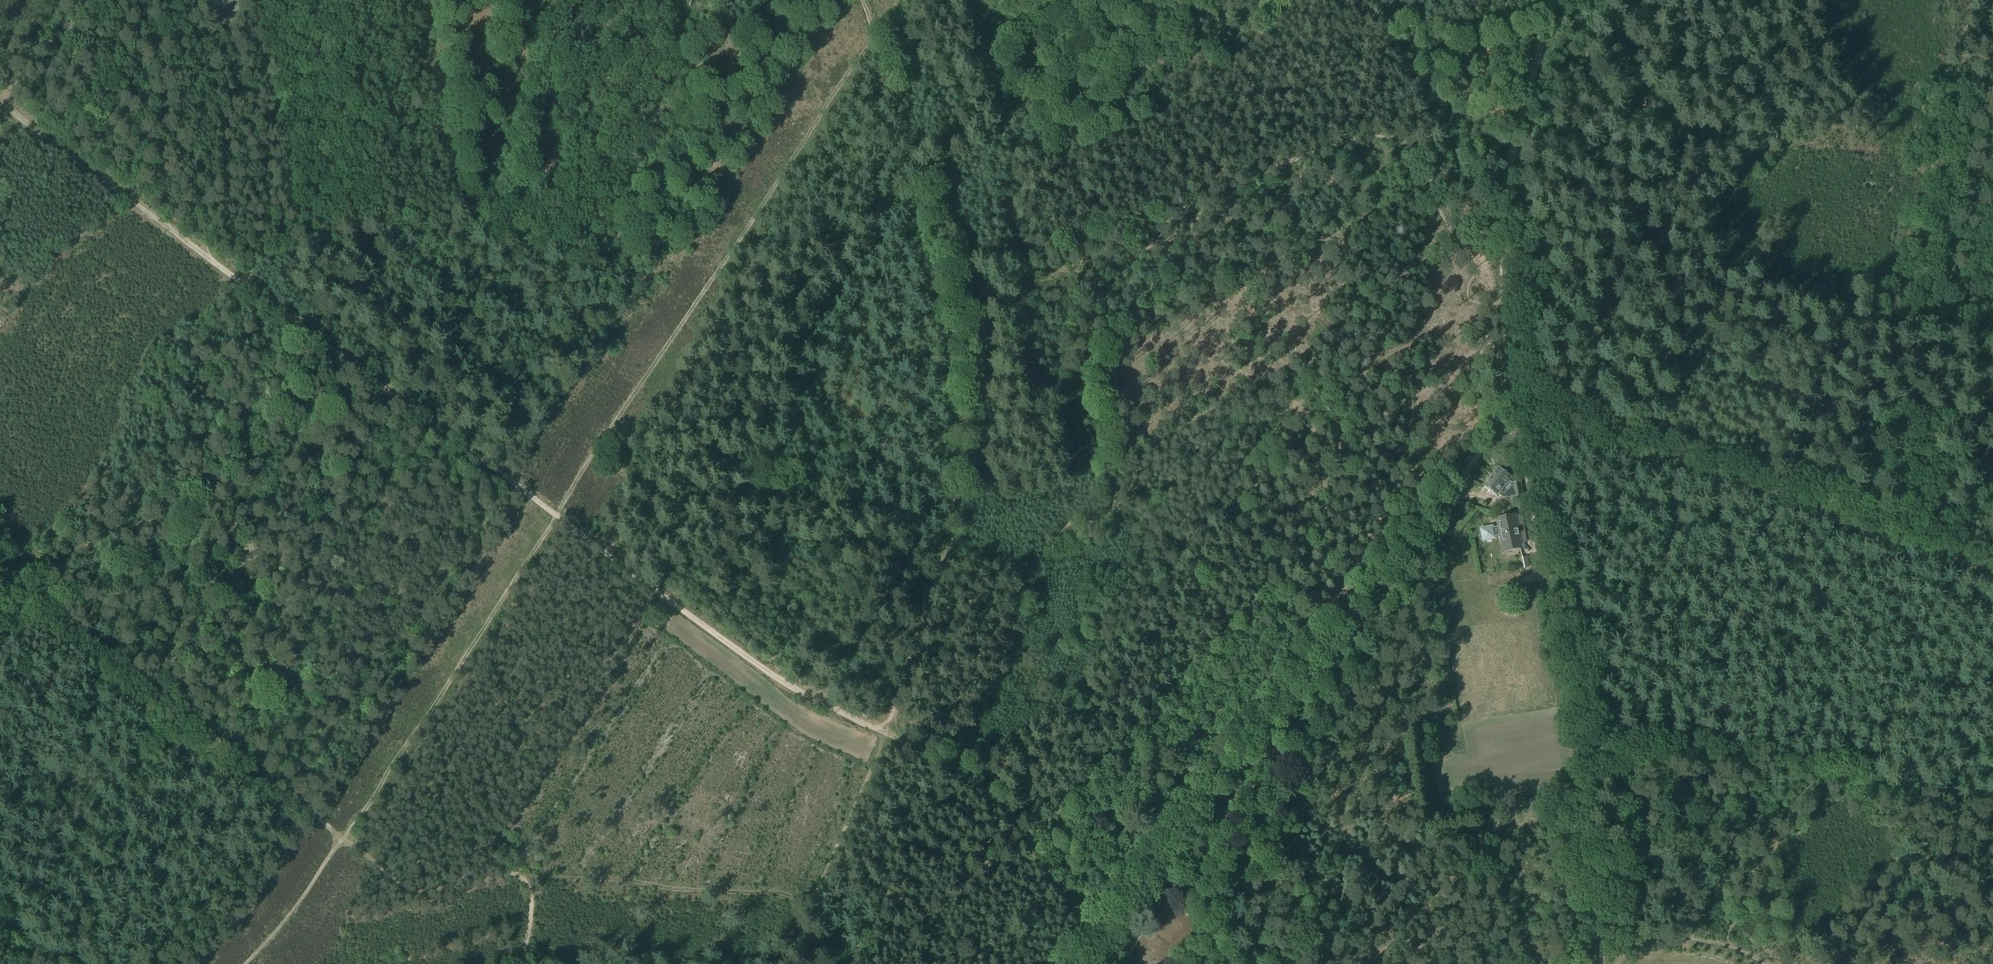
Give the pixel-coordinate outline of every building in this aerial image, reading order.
[(1505,499),(1509,493),(1502,488),(1510,478),(1499,469),(1486,485),(1505,499)] [(1516,497),(1522,496),(1519,483),(1513,485),(1516,497)] [(1503,547),(1520,544),(1515,516),(1498,519),(1503,547)]
